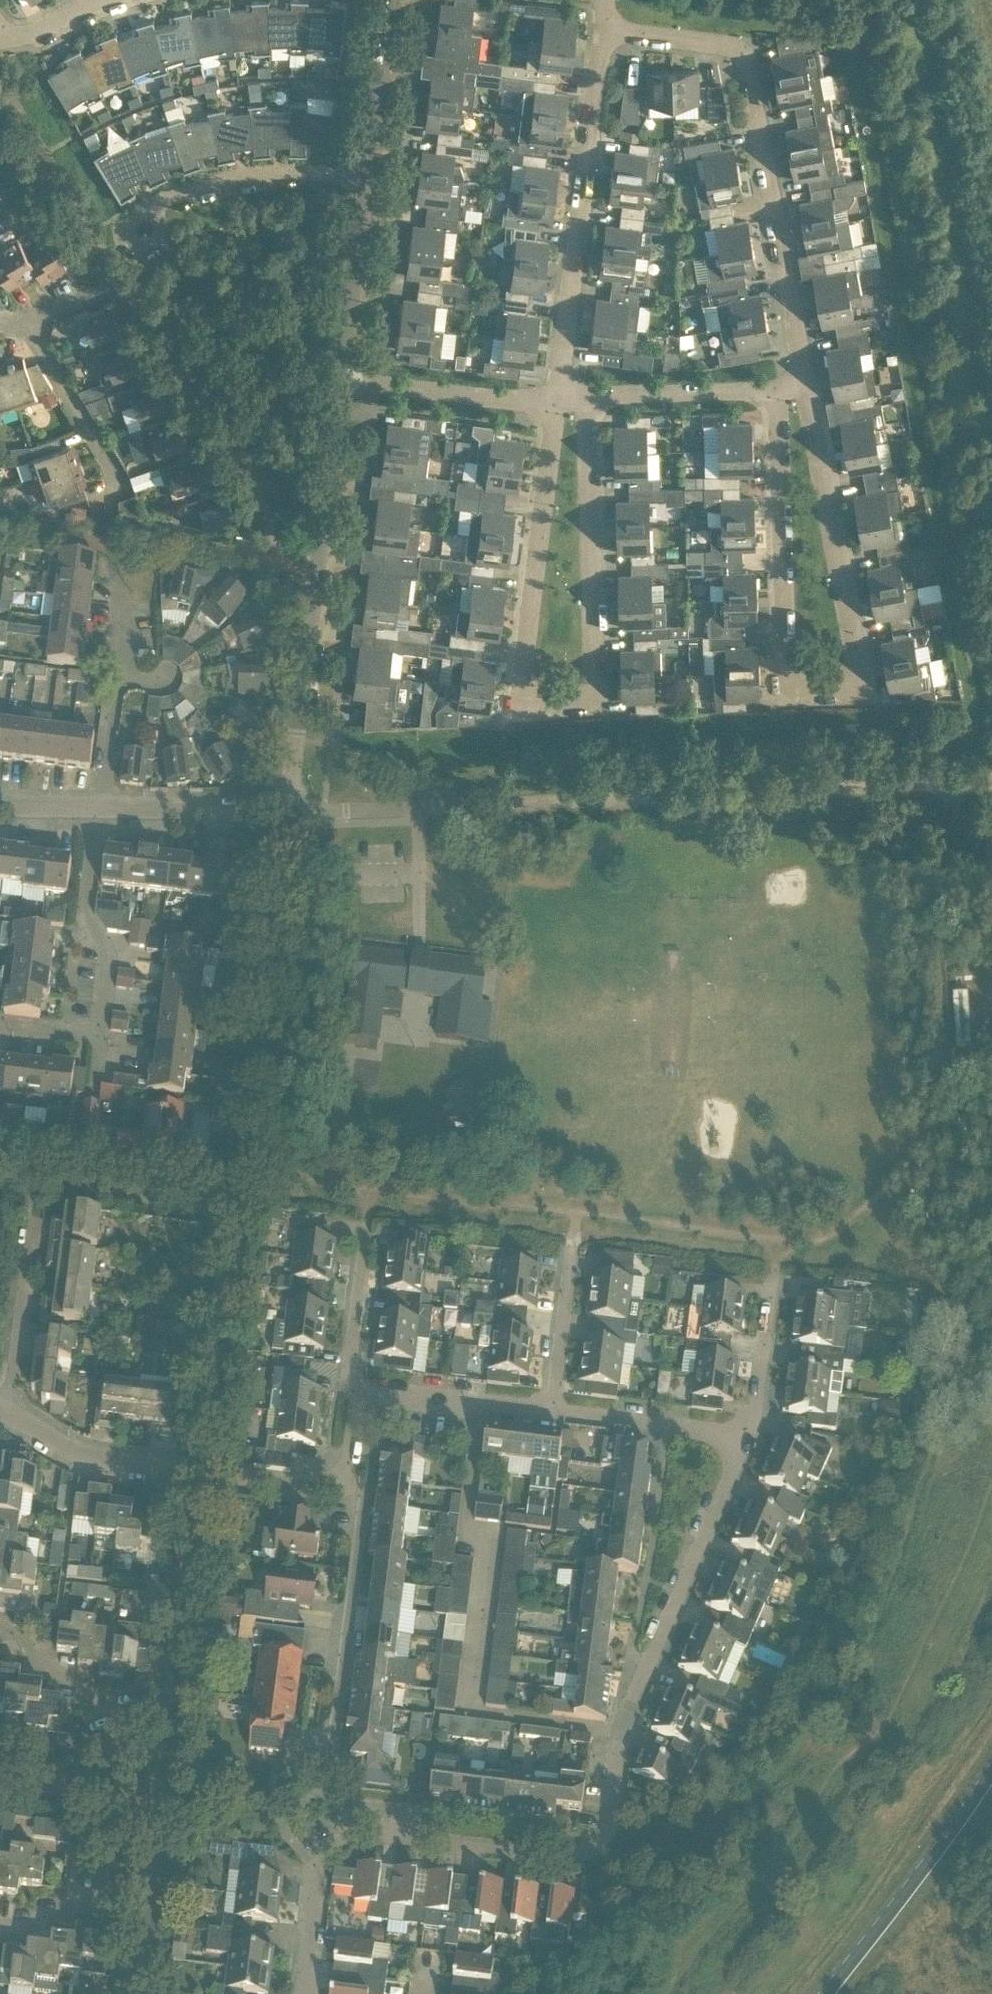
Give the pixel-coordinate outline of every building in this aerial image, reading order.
[(269,7),(268,0),(270,0),(251,0),(251,1),(253,1),(253,7),(230,10),(234,48),(235,48),(255,45),(255,50),(254,50),(254,52),(272,51),(272,50),(270,50),(270,45),(268,7),(269,7)] [(307,7),(308,0),(309,0),(292,0),(292,6),(269,7),(268,7),(270,45),(290,44),(290,49),(289,49),(289,50),(307,51),(307,50),(306,50),(306,45),(305,45),(307,7)] [(330,8),(307,7),(305,45),(306,45),(326,46),(325,51),(324,50),(324,52),(340,54),(347,2),(330,0),(330,1),(331,1),(330,8)] [(473,7),(509,11),(510,0),(455,0),(454,4),(442,2),(439,28),(470,32),(473,7)] [(574,45),(577,19),(564,17),(565,6),(526,1),(524,13),(546,16),(543,41),(574,45)] [(230,10),(229,4),(231,3),(230,2),(212,5),(212,6),(214,6),(215,12),(192,17),(199,54),(200,54),(219,50),(220,55),(219,55),(219,56),(237,54),(237,52),(235,53),(235,48),(234,48),(230,10)] [(192,17),(191,10),(192,10),(192,9),(174,13),(174,14),(175,14),(177,20),(155,27),(154,27),(165,64),(166,63),(185,57),(186,62),(185,62),(185,63),(203,59),(202,58),(201,58),(200,54),(199,54),(192,17)] [(154,27),(155,27),(153,20),(154,20),(154,19),(136,24),(137,25),(138,25),(140,31),(118,40),(132,76),(133,76),(132,75),(151,67),(152,72),(151,72),(151,73),(169,68),(168,67),(167,67),(166,63),(165,64),(154,27)] [(482,34),(470,32),(439,28),(436,53),(447,55),(446,66),(477,70),(477,71),(501,74),(503,61),(479,58),(482,34)] [(118,40),(116,33),(117,33),(116,32),(100,38),(100,39),(101,39),(104,45),(83,55),(82,56),(102,95),(104,94),(103,93),(102,93),(100,89),(118,80),(120,85),(119,85),(119,86),(136,80),(135,79),(134,79),(133,76),(132,76),(118,40)] [(805,48),(818,45),(817,38),(776,33),(776,34),(780,54),(773,55),(777,81),(810,75),(805,48)] [(510,61),(504,61),(503,61),(501,74),(520,75),(520,76),(556,80),(558,69),(570,70),(574,45),(543,41),(529,40),(526,63),(510,61)] [(82,56),(83,55),(80,49),(81,49),(80,48),(64,56),(65,57),(66,56),(69,62),(48,75),(71,112),(72,112),(69,106),(86,95),(88,100),(87,101),(88,102),(102,95),(82,56)] [(304,64),(292,64),(292,72),(304,72),(304,64)] [(338,66),(326,64),(325,72),(337,74),(338,66)] [(270,65),(258,66),(259,74),(271,73),(270,65)] [(474,93),(477,70),(446,66),(445,78),(433,76),(429,102),(460,106),(473,107),(474,93)] [(699,101),(698,69),(672,70),(673,101),(699,101)] [(673,101),(672,70),(647,71),(647,102),(673,101)] [(826,97),(822,73),(777,81),(782,106),(794,104),(797,115),(828,109),(832,108),(830,97),(826,97)] [(564,119),(567,93),(555,91),(556,80),(533,78),(527,77),(522,114),(564,119)] [(217,78),(205,80),(207,88),(219,86),(217,78)] [(316,79),(292,78),(292,86),(316,87),(316,79)] [(207,88),(205,80),(193,83),(195,91),(207,88)] [(260,80),(248,81),(249,89),(261,88),(260,80)] [(174,91),(171,83),(160,86),(162,94),(174,91)] [(722,83),(708,84),(709,120),(728,119),(722,83)] [(638,85),(624,85),(620,121),(639,120),(638,85)] [(205,89),(207,97),(219,94),(217,87),(205,89)] [(328,146),(334,105),(335,97),(308,93),(308,102),(292,101),(291,144),(290,144),(290,152),(289,152),(289,153),(307,153),(307,152),(306,152),(306,144),(328,146)] [(142,101),(139,94),(128,98),(131,106),(142,101)] [(177,104),(174,96),(163,100),(165,108),(177,104)] [(291,144),(292,101),(290,101),(290,102),(291,102),(291,108),(266,108),(265,103),(266,103),(266,101),(250,103),(254,145),(254,146),(255,153),(253,154),(253,155),(271,153),(271,152),(270,152),(269,143),(290,144),(291,144)] [(437,140),(461,143),(462,132),(457,131),(460,106),(429,102),(426,127),(439,129),(437,140)] [(254,145),(250,103),(248,103),(248,104),(250,104),(250,110),(225,112),(224,107),(226,107),(225,106),(209,109),(218,151),(219,159),(218,159),(218,161),(236,157),(236,155),(235,156),(233,148),(254,146),(254,145)] [(112,114),(108,107),(98,112),(101,120),(112,114)] [(218,151),(209,109),(208,110),(208,111),(209,111),(210,116),(186,121),(184,117),(185,116),(185,115),(169,120),(183,161),(182,161),(185,169),(184,169),(184,170),(201,164),(201,163),(200,164),(197,156),(218,151)] [(799,126),(786,128),(791,154),(835,146),(828,109),(797,115),(799,126)] [(136,118),(133,111),(122,116),(125,123),(136,118)] [(561,144),(564,119),(522,114),(518,138),(521,138),(520,142),(509,141),(507,149),(510,149),(547,154),(549,143),(561,144)] [(183,161),(169,120),(168,121),(168,122),(169,122),(171,127),(147,135),(145,130),(146,130),(146,129),(131,136),(149,174),(149,175),(152,182),(151,182),(151,183),(168,176),(167,175),(166,175),(162,168),(182,161),(183,161)] [(98,137),(95,130),(84,135),(88,142),(98,137)] [(149,174),(131,136),(129,137),(132,143),(111,153),(108,147),(94,156),(121,200),(136,191),(135,190),(134,191),(129,183),(149,175),(149,174)] [(721,148),(719,137),(711,139),(699,141),(684,144),(686,155),(703,152),(707,178),(738,172),(733,146),(721,148)] [(461,164),(453,163),(454,154),(472,157),(473,145),(461,143),(437,140),(436,151),(423,150),(420,176),(451,179),(452,180),(464,181),(464,174),(461,164)] [(656,181),(661,144),(654,143),(630,140),(628,151),(616,150),(613,176),(656,181)] [(846,171),(840,172),(835,146),(791,154),(796,179),(808,177),(810,189),(848,182),(847,180),(846,171)] [(546,165),(547,154),(510,149),(508,161),(522,163),(527,163),(524,188),(524,189),(555,193),(558,167),(546,165)] [(743,197),(738,172),(707,178),(696,180),(702,216),(709,215),(733,211),(730,199),(743,197)] [(449,192),(451,179),(420,176),(417,201),(429,203),(427,214),(458,218),(461,194),(449,192)] [(655,194),(656,181),(613,176),(610,201),(622,202),(621,214),(644,217),(646,205),(641,205),(642,192),(655,194)] [(835,221),(833,207),(850,204),(855,196),(854,192),(866,190),(864,177),(847,180),(848,182),(810,189),(812,199),(800,202),(805,227),(836,222),(836,221),(835,221)] [(552,218),(555,193),(524,189),(524,188),(510,186),(507,210),(505,210),(503,223),(506,223),(506,224),(538,228),(539,216),(552,218)] [(735,222),(733,211),(709,215),(711,227),(716,226),(721,251),(752,245),(747,219),(735,222)] [(442,253),(445,228),(457,229),(458,218),(427,214),(426,225),(414,224),(411,249),(442,253)] [(641,241),(643,229),(644,217),(621,214),(619,225),(607,223),(603,249),(634,253),(649,255),(651,242),(641,241)] [(72,259),(46,217),(18,235),(24,246),(31,257),(36,266),(35,266),(44,281),(55,274),(53,270),(72,259)] [(849,219),(836,221),(836,222),(805,227),(809,252),(822,250),(824,262),(855,256),(855,255),(863,254),(861,242),(853,243),(849,219)] [(505,261),(515,263),(546,267),(549,241),(536,239),(538,228),(506,224),(505,261)] [(24,246),(18,235),(0,246),(0,271),(1,274),(9,287),(20,280),(18,277),(35,266),(36,266),(31,257),(24,246)] [(756,270),(752,245),(721,251),(706,254),(710,279),(708,279),(710,290),(746,284),(744,272),(756,270)] [(439,278),(442,253),(411,249),(408,275),(420,276),(418,288),(442,291),(462,293),(464,282),(439,278)] [(633,266),(634,253),(603,249),(600,275),(613,276),(611,288),(639,291),(644,292),(647,268),(633,266)] [(861,293),(855,256),(824,262),(826,272),(813,275),(818,300),(849,295),(850,295),(861,293)] [(313,272),(314,262),(304,261),(303,271),(313,272)] [(542,292),(546,267),(515,263),(511,288),(506,287),(505,299),(529,302),(530,290),(542,292)] [(748,295),(746,284),(710,290),(712,303),(721,301),(722,309),(717,310),(720,326),(765,318),(761,292),(748,295)] [(432,327),(436,301),(441,302),(442,291),(418,288),(417,299),(405,297),(401,323),(432,327)] [(597,297),(594,323),(625,327),(635,328),(639,291),(611,288),(610,299),(597,297)] [(854,320),(849,295),(850,295),(849,295),(818,300),(823,326),(835,323),(837,335),(868,329),(877,328),(875,315),(854,320)] [(527,313),(529,302),(505,299),(503,310),(508,311),(505,337),(536,340),(540,315),(527,313)] [(106,312),(104,304),(74,314),(79,331),(88,328),(92,340),(121,331),(114,309),(106,312)] [(770,343),(765,318),(720,326),(724,347),(718,349),(720,364),(760,356),(758,345),(770,343)] [(444,329),(432,327),(401,323),(398,349),(411,350),(409,362),(445,366),(446,355),(441,354),(444,329)] [(594,323),(591,348),(603,350),(602,361),(638,366),(652,368),(654,353),(634,351),(637,328),(635,328),(625,327),(594,323)] [(863,368),(860,352),(871,350),(868,329),(837,335),(839,346),(827,348),(832,374),(863,368)] [(505,337),(502,362),(485,360),(483,371),(519,375),(521,364),(533,366),(536,340),(505,337)] [(128,349),(125,342),(96,352),(101,368),(110,365),(114,378),(142,368),(135,347),(128,349)] [(53,386),(37,361),(27,364),(24,356),(15,359),(14,356),(3,359),(18,405),(38,398),(36,392),(53,386)] [(3,359),(0,360),(0,411),(18,405),(3,359)] [(867,393),(863,368),(832,374),(837,399),(849,396),(851,408),(874,403),(872,392),(867,393)] [(167,405),(160,383),(152,386),(150,378),(109,392),(114,406),(121,403),(122,406),(135,402),(139,414),(167,405)] [(876,441),(873,425),(885,423),(882,402),(874,403),(851,408),(853,419),(841,421),(846,447),(876,441)] [(738,411),(702,412),(702,424),(719,423),(720,449),(751,448),(751,422),(738,422),(738,411)] [(420,427),(441,429),(442,417),(403,412),(401,424),(389,422),(386,448),(417,452),(420,427)] [(646,425),(651,425),(651,413),(627,414),(627,425),(615,426),(615,452),(647,451),(646,425)] [(169,417),(140,427),(149,455),(160,451),(161,454),(163,455),(172,452),(173,450),(172,447),(186,443),(179,422),(172,424),(169,417)] [(511,438),(513,426),(479,422),(474,421),(473,430),(480,436),(477,460),(521,465),(524,439),(511,438)] [(59,434),(40,441),(31,444),(11,447),(16,461),(29,457),(35,477),(81,462),(77,451),(73,452),(70,443),(63,446),(59,434)] [(881,466),(876,441),(846,447),(850,472),(862,470),(865,481),(897,475),(895,463),(881,466)] [(386,448),(382,473),(395,475),(393,486),(417,489),(434,491),(437,475),(426,474),(429,453),(417,452),(386,448)] [(752,473),(751,448),(720,449),(721,474),(704,475),(704,486),(740,485),(740,474),(752,473)] [(647,476),(647,451),(615,452),(616,477),(629,477),(629,488),(653,488),(653,476),(647,476)] [(206,481),(199,460),(192,462),(189,455),(159,465),(165,481),(168,480),(173,496),(193,490),(191,486),(206,481)] [(517,490),(521,465),(477,460),(475,477),(469,476),(468,482),(462,481),(458,481),(456,494),(480,497),(481,486),(517,490)] [(84,473),(81,462),(35,477),(42,497),(56,492),(59,504),(87,494),(81,474),(84,473)] [(903,510),(897,475),(865,481),(867,492),(854,494),(859,520),(905,511),(905,510),(903,510)] [(200,486),(203,495),(218,490),(215,481),(200,486)] [(740,496),(740,485),(704,486),(705,506),(722,510),(722,523),(754,522),(753,496),(740,496)] [(407,525),(410,500),(416,501),(417,489),(393,486),(392,497),(380,496),(376,522),(407,525)] [(649,525),(648,499),(666,499),(666,487),(653,488),(629,488),(629,500),(617,500),(618,526),(649,525)] [(220,497),(218,490),(203,495),(188,500),(198,529),(209,525),(210,527),(212,528),(221,525),(222,523),(221,520),(235,516),(228,495),(220,497)] [(511,539),(515,513),(479,508),(480,497),(456,494),(455,506),(472,508),(469,533),(511,539)] [(911,548),(905,511),(859,520),(864,545),(876,543),(878,554),(911,548)] [(419,551),(421,527),(407,525),(376,522),(373,547),(386,549),(385,560),(420,565),(421,552),(419,551)] [(712,548),(706,548),(706,561),(742,560),(742,548),(754,548),(754,522),(722,523),(711,523),(712,548)] [(650,551),(649,525),(618,526),(618,552),(631,551),(631,563),(655,562),(655,550),(650,551)] [(508,564),(511,539),(469,533),(468,533),(465,557),(442,555),(441,567),(470,571),(495,574),(496,563),(508,564)] [(17,560),(19,550),(8,548),(7,559),(17,560)] [(903,587),(901,576),(915,573),(911,548),(878,554),(880,565),(868,567),(873,593),(904,587),(903,587)] [(94,582),(96,559),(62,555),(60,569),(49,568),(48,576),(94,582)] [(419,575),(420,565),(385,560),(383,571),(370,570),(367,595),(409,601),(412,574),(419,575)] [(755,570),(743,571),(742,560),(706,561),(707,573),(715,583),(724,582),(725,597),(756,597),(755,570)] [(651,600),(650,574),(669,573),(669,562),(655,562),(631,563),(632,574),(619,574),(620,600),(651,600)] [(193,599),(197,579),(175,575),(176,569),(161,566),(162,615),(177,615),(188,616),(190,614),(191,609),(193,599)] [(470,571),(469,583),(474,583),(471,608),(471,609),(502,613),(505,587),(494,585),(495,574),(470,571)] [(91,603),(94,582),(48,576),(44,576),(41,597),(56,599),(91,603)] [(13,593),(15,582),(4,581),(3,592),(13,593)] [(213,585),(204,603),(198,613),(219,630),(233,614),(246,599),(229,584),(222,593),(213,585)] [(918,584),(903,587),(904,587),(873,593),(877,618),(890,616),(892,627),(924,621),(918,584)] [(0,612),(0,613),(11,615),(13,593),(3,592),(0,612)] [(412,601),(410,601),(409,601),(367,595),(364,621),(376,623),(375,634),(398,637),(400,625),(395,624),(396,613),(410,615),(412,601)] [(757,622),(756,597),(725,597),(725,598),(715,598),(715,612),(714,612),(708,618),(708,635),(744,634),(744,622),(757,622)] [(88,625),(91,603),(56,599),(53,620),(88,625)] [(652,625),(651,600),(620,600),(621,626),(633,626),(633,637),(657,636),(669,636),(669,625),(652,625)] [(499,638),(502,613),(471,609),(471,608),(458,607),(455,632),(451,632),(449,643),(485,648),(486,636),(499,638)] [(247,616),(231,629),(222,636),(231,648),(239,644),(244,655),(271,643),(262,623),(252,627),(247,616)] [(85,646),(88,625),(53,620),(50,642),(85,646)] [(917,660),(914,645),(923,643),(929,632),(927,621),(924,621),(892,627),(894,638),(882,641),(886,666),(917,660)] [(9,626),(0,624),(0,635),(8,636),(9,626)] [(389,673),(392,648),(428,652),(429,641),(398,637),(375,634),(373,645),(361,644),(358,669),(389,673)] [(757,645),(745,645),(744,634),(708,635),(709,646),(713,646),(713,672),(758,671),(757,645)] [(661,648),(658,648),(657,636),(633,637),(634,648),(621,649),(622,675),(653,674),(653,673),(662,673),(661,648)] [(182,643),(163,639),(163,661),(172,663),(182,643)] [(82,669),(85,646),(50,642),(48,664),(82,669)] [(198,654),(183,642),(182,643),(172,663),(179,669),(198,654)] [(493,686),(496,661),(483,659),(485,648),(449,643),(448,655),(453,655),(450,681),(462,682),(493,686)] [(205,673),(198,654),(179,669),(183,677),(205,673)] [(929,658),(917,661),(917,660),(886,666),(891,691),(903,689),(906,701),(937,699),(933,679),(929,658)] [(258,661),(239,666),(227,668),(230,683),(239,683),(239,695),(269,696),(269,674),(258,673),(258,661)] [(36,680),(37,669),(26,667),(25,678),(36,680)] [(46,681),(47,670),(37,669),(36,680),(46,681)] [(396,674),(389,673),(358,669),(354,695),(367,696),(364,727),(391,726),(396,674)] [(759,696),(758,671),(713,672),(714,698),(715,698),(715,709),(747,708),(746,697),(759,696)] [(78,685),(80,674),(69,673),(68,683),(78,685)] [(183,677),(183,686),(205,693),(205,673),(183,677)] [(89,686),(90,676),(80,674),(78,685),(89,686)] [(654,699),(653,674),(622,675),(623,700),(635,700),(636,711),(659,711),(659,712),(672,712),(671,699),(654,699)] [(489,712),(493,686),(462,682),(460,699),(450,698),(447,697),(436,705),(437,722),(437,723),(476,722),(477,710),(489,712)] [(209,695),(205,693),(183,686),(179,695),(194,710),(199,715),(209,695)] [(188,704),(179,695),(171,700),(176,714),(188,704)] [(424,696),(421,724),(430,724),(429,709),(434,697),(424,696)] [(150,700),(146,720),(159,721),(160,717),(161,701),(150,700)] [(161,701),(160,717),(164,717),(177,716),(176,714),(171,700),(161,701)] [(262,712),(243,706),(232,702),(227,716),(228,716),(235,721),(229,732),(237,737),(255,747),(266,728),(256,722),(262,712)] [(192,753),(187,742),(179,721),(178,719),(177,716),(164,717),(174,748),(175,756),(163,758),(164,768),(167,788),(190,784),(188,773),(200,771),(192,753)] [(25,762),(29,727),(8,724),(3,759),(25,762)] [(46,765),(51,730),(29,727),(25,762),(46,765)] [(68,768),(72,733),(51,730),(46,765),(68,768)] [(90,770),(94,735),(72,733),(68,768),(90,770)] [(244,759),(230,745),(221,736),(215,742),(212,739),(200,747),(207,760),(205,761),(221,786),(240,774),(234,765),(244,759)] [(124,754),(120,784),(143,787),(144,779),(151,780),(155,749),(138,746),(137,756),(124,754)] [(254,747),(245,761),(257,768),(265,754),(254,747)] [(28,855),(29,855),(29,851),(7,848),(3,883),(24,886),(23,891),(24,891),(28,855)] [(124,889),(128,853),(106,850),(102,886),(124,889)] [(145,892),(150,856),(128,853),(124,889),(145,892)] [(45,894),(50,858),(29,855),(28,855),(24,891),(45,894)] [(167,894),(171,859),(150,856),(145,892),(147,892),(167,894)] [(67,896),(71,861),(50,858),(45,894),(67,896)] [(192,865),(193,865),(193,861),(171,859),(167,894),(166,902),(167,902),(166,904),(174,904),(177,902),(178,900),(186,900),(188,898),(192,865)] [(212,900),(217,861),(205,860),(204,867),(193,865),(192,865),(188,898),(189,897),(212,900)] [(228,863),(217,861),(212,900),(236,903),(240,871),(227,870),(228,863)] [(118,934),(122,903),(97,900),(95,916),(107,932),(118,934)] [(20,922),(21,913),(4,911),(3,919),(20,922)] [(36,924),(37,915),(21,913),(20,922),(36,924)] [(139,939),(142,915),(134,914),(131,937),(131,938),(139,939)] [(150,923),(143,922),(143,915),(142,915),(139,939),(148,940),(150,923)] [(63,927),(64,918),(48,916),(47,925),(63,927)] [(3,926),(0,948),(17,950),(48,953),(49,945),(53,945),(54,935),(50,934),(51,931),(3,926)] [(183,938),(184,929),(167,927),(166,936),(183,938)] [(199,940),(200,931),(184,929),(183,938),(199,940)] [(215,933),(214,942),(231,944),(232,936),(215,933)] [(202,947),(182,944),(148,940),(139,939),(131,938),(130,946),(147,948),(146,952),(165,954),(163,964),(199,969),(199,968),(202,947)] [(53,953),(48,953),(17,950),(14,971),(50,976),(53,953)] [(408,992),(410,979),(412,959),(357,952),(346,1038),(354,1040),(353,1048),(378,1052),(383,1012),(401,1014),(403,997),(398,996),(399,991),(408,992)] [(481,1003),(484,984),(486,964),(431,957),(426,997),(440,999),(434,1038),(488,1045),(493,1005),(481,1003)] [(204,969),(199,968),(199,969),(163,964),(163,965),(168,965),(165,986),(201,991),(204,969)] [(47,998),(50,976),(14,971),(4,970),(1,991),(7,992),(43,996),(42,997),(47,998)] [(135,973),(118,971),(117,980),(134,982),(135,973)] [(133,991),(134,982),(117,980),(116,988),(133,991)] [(199,1012),(201,991),(165,986),(163,1007),(199,1012)] [(40,1018),(42,997),(43,996),(7,992),(4,1014),(40,1018)] [(967,994),(953,995),(956,1050),(971,1049),(967,994)] [(196,1034),(199,1012),(163,1007),(160,1029),(196,1034)] [(130,1016),(113,1014),(112,1023),(128,1025),(130,1016)] [(127,1034),(128,1025),(112,1023),(111,1032),(127,1034)] [(193,1055),(196,1034),(160,1029),(157,1050),(193,1055)] [(982,1030),(983,1049),(991,1048),(991,1030),(982,1030)] [(190,1077),(193,1055),(157,1050),(155,1071),(155,1072),(186,1076),(186,1077),(190,1077)] [(10,1062),(0,1060),(0,1111),(3,1112),(4,1106),(10,1062)] [(26,1109),(31,1064),(10,1062),(4,1106),(26,1109)] [(52,1062),(52,1067),(53,1067),(49,1098),(49,1103),(48,1103),(47,1112),(48,1112),(49,1108),(69,1111),(75,1065),(52,1062)] [(228,1082),(230,1065),(215,1063),(213,1080),(228,1082)] [(53,1067),(52,1067),(31,1064),(26,1109),(47,1112),(48,1103),(49,1103),(49,1098),(53,1067)] [(183,1098),(186,1077),(186,1076),(155,1072),(155,1071),(150,1070),(149,1081),(114,1076),(113,1089),(183,1098)] [(439,1091),(458,1131),(486,1117),(466,1078),(439,1091)] [(119,1102),(121,1090),(102,1088),(100,1100),(119,1102)] [(83,1104),(79,1144),(96,1146),(101,1106),(83,1104)] [(145,1135),(121,1131),(119,1147),(172,1154),(175,1133),(181,1133),(184,1109),(161,1106),(160,1114),(148,1112),(145,1135)] [(0,1140),(0,1157),(6,1158),(9,1141),(0,1140)] [(41,1162),(43,1145),(34,1144),(32,1161),(41,1162)] [(51,1146),(43,1145),(41,1162),(49,1163),(51,1146)] [(101,1213),(97,1212),(66,1208),(63,1230),(52,1229),(50,1246),(74,1248),(74,1244),(97,1247),(101,1213)] [(297,1238),(294,1259),(334,1264),(337,1243),(323,1241),(324,1229),(299,1226),(298,1238),(297,1238)] [(428,1255),(427,1255),(430,1230),(405,1227),(402,1252),(388,1250),(386,1271),(425,1276),(428,1255)] [(73,1253),(74,1248),(50,1246),(48,1262),(59,1264),(56,1285),(92,1290),(96,1256),(73,1253)] [(529,1255),(509,1253),(503,1252),(502,1264),(501,1264),(499,1285),(538,1290),(541,1269),(527,1267),(529,1255)] [(593,1276),(590,1297),(630,1302),(641,1303),(643,1303),(646,1281),(632,1279),(635,1256),(629,1256),(609,1253),(606,1277),(593,1276)] [(278,1281),(277,1290),(291,1292),(316,1295),(317,1283),(331,1284),(334,1264),(294,1259),(292,1279),(284,1278),(278,1281)] [(423,1297),(425,1276),(386,1271),(383,1291),(397,1293),(395,1305),(420,1309),(422,1297),(423,1297)] [(733,1281),(713,1278),(708,1278),(706,1290),(703,1311),(743,1316),(745,1295),(731,1293),(733,1281)] [(862,1294),(863,1285),(836,1280),(834,1290),(862,1294)] [(87,1324),(92,1290),(56,1285),(54,1307),(42,1306),(40,1323),(64,1326),(65,1321),(87,1324)] [(536,1311),(538,1290),(499,1285),(494,1318),(520,1321),(522,1309),(536,1311)] [(314,1307),(316,1295),(291,1292),(289,1304),(286,1325),(326,1330),(328,1309),(314,1307)] [(852,1296),(827,1293),(826,1304),(797,1301),(794,1323),(836,1328),(848,1330),(852,1296)] [(448,1294),(447,1311),(462,1311),(462,1294),(448,1294)] [(627,1322),(630,1302),(590,1297),(587,1317),(601,1319),(600,1331),(637,1336),(639,1324),(627,1322)] [(380,1316),(377,1337),(417,1342),(428,1343),(432,1310),(420,1309),(395,1305),(394,1317),(380,1316)] [(740,1336),(743,1316),(703,1311),(700,1332),(701,1332),(699,1344),(724,1347),(726,1334),(740,1336)] [(519,1333),(520,1321),(494,1318),(480,1316),(480,1317),(474,1316),(473,1328),(493,1330),(490,1351),(530,1356),(533,1335),(519,1333)] [(176,1338),(177,1325),(158,1323),(156,1336),(176,1338)] [(323,1350),(326,1330),(286,1325),(276,1323),(272,1351),(283,1353),(282,1358),(308,1361),(309,1349),(323,1350)] [(844,1363),(848,1330),(836,1328),(794,1323),(791,1345),(820,1348),(819,1361),(844,1363)] [(71,1362),(72,1352),(77,1353),(79,1341),(74,1341),(74,1339),(63,1337),(64,1327),(52,1326),(49,1347),(37,1346),(35,1368),(58,1371),(70,1372),(71,1362)] [(584,1341),(582,1363),(621,1367),(624,1347),(636,1348),(637,1336),(600,1331),(598,1343),(584,1341)] [(103,1332),(101,1344),(112,1346),(114,1333),(103,1332)] [(414,1362),(417,1342),(377,1337),(375,1357),(389,1359),(387,1372),(412,1375),(414,1362)] [(723,1359),(724,1347),(699,1344),(686,1342),(685,1355),(697,1356),(695,1377),(734,1382),(737,1360),(723,1359)] [(456,1348),(456,1367),(474,1367),(474,1348),(456,1348)] [(527,1377),(530,1356),(490,1351),(488,1372),(489,1372),(487,1384),(512,1387),(514,1375),(527,1377)] [(840,1397),(844,1363),(819,1361),(818,1372),(788,1368),(786,1391),(827,1396),(828,1395),(840,1397)] [(619,1388),(621,1367),(582,1363),(579,1383),(593,1385),(591,1397),(616,1400),(618,1388),(619,1388)] [(57,1382),(58,1371),(35,1368),(32,1391),(43,1393),(42,1404),(51,1405),(50,1416),(64,1417),(68,1384),(57,1382)] [(276,1372),(273,1391),(283,1393),(281,1414),(318,1419),(321,1391),(305,1389),(307,1376),(276,1372)] [(732,1402),(734,1382),(695,1377),(692,1397),(693,1397),(691,1410),(716,1413),(718,1400),(732,1402)] [(135,1423),(140,1388),(106,1383),(103,1406),(98,1405),(95,1429),(112,1432),(113,1420),(135,1423)] [(174,1392),(154,1390),(140,1388),(135,1423),(157,1426),(156,1437),(173,1439),(176,1415),(171,1415),(174,1392)] [(825,1417),(827,1396),(786,1391),(783,1412),(812,1416),(811,1428),(831,1430),(836,1431),(837,1418),(825,1417)] [(879,1420),(907,1424),(909,1406),(881,1403),(879,1420)] [(256,1452),(254,1468),(290,1472),(292,1458),(296,1458),(298,1444),(315,1447),(318,1419),(281,1414),(278,1436),(268,1435),(266,1453),(256,1452)] [(508,1462),(512,1430),(486,1427),(482,1458),(508,1462)] [(533,1465),(537,1433),(512,1430),(508,1462),(532,1465),(533,1465)] [(645,1473),(645,1472),(648,1447),(636,1446),(637,1436),(612,1432),(611,1443),(604,1442),(601,1467),(613,1469),(645,1473)] [(559,1462),(560,1456),(562,1436),(537,1433),(533,1465),(532,1465),(531,1479),(556,1482),(559,1462)] [(818,1482),(832,1451),(809,1441),(804,1452),(777,1441),(768,1461),(807,1477),(818,1482)] [(1,1481),(12,1482),(11,1494),(23,1495),(23,1496),(40,1498),(43,1478),(40,1475),(37,1474),(26,1472),(28,1450),(5,1447),(1,1481)] [(413,1462),(425,1463),(427,1451),(401,1448),(400,1459),(381,1456),(380,1467),(380,1468),(379,1482),(410,1486),(413,1462)] [(798,1497),(807,1477),(768,1461),(759,1481),(786,1492),(781,1504),(805,1513),(810,1502),(798,1497)] [(566,1483),(569,1463),(559,1462),(556,1482),(566,1483)] [(651,1473),(645,1472),(645,1473),(613,1469),(619,1470),(616,1495),(647,1499),(651,1473)] [(23,1496),(23,1495),(11,1494),(12,1482),(1,1481),(0,1481),(0,1516),(20,1518),(23,1496)] [(407,1511),(410,1486),(379,1482),(375,1507),(407,1511)] [(70,1501),(72,1489),(61,1488),(59,1500),(70,1501)] [(111,1505),(112,1493),(89,1490),(88,1502),(76,1501),(74,1521),(73,1524),(96,1527),(98,1515),(109,1516),(111,1505)] [(568,1514),(571,1494),(561,1493),(559,1513),(568,1514)] [(644,1524),(647,1499),(616,1495),(613,1519),(644,1524)] [(459,1518),(461,1498),(452,1497),(449,1516),(459,1518)] [(477,1499),(474,1521),(500,1525),(503,1503),(477,1499)] [(69,1513),(70,1501),(59,1500),(58,1512),(69,1513)] [(800,1525),(805,1513),(781,1504),(777,1514),(750,1502),(741,1523),(780,1540),(788,1520),(800,1525)] [(134,1508),(111,1505),(109,1516),(98,1515),(96,1527),(95,1538),(117,1541),(118,1541),(119,1529),(130,1530),(132,1519),(134,1508)] [(404,1536),(407,1511),(375,1507),(372,1532),(404,1536)] [(317,1558),(320,1534),(308,1532),(311,1514),(287,1511),(284,1529),(278,1528),(277,1532),(265,1531),(263,1551),(317,1558)] [(566,1534),(568,1514),(559,1513),(556,1532),(566,1534)] [(18,1540),(20,1518),(0,1516),(0,1550),(4,1550),(5,1539),(18,1541),(18,1540)] [(449,1516),(448,1529),(457,1530),(459,1518),(449,1516)] [(525,1528),(526,1518),(506,1516),(505,1525),(525,1528)] [(544,1530),(546,1521),(526,1518),(525,1528),(544,1530)] [(166,1523),(132,1519),(130,1530),(119,1529),(118,1541),(117,1541),(116,1553),(139,1556),(141,1544),(163,1547),(166,1523)] [(641,1549),(644,1524),(613,1519),(613,1520),(602,1519),(601,1529),(612,1530),(610,1544),(609,1544),(641,1549)] [(780,1540),(741,1523),(732,1543),(759,1555),(754,1566),(778,1576),(783,1564),(771,1559),(780,1540)] [(401,1561),(401,1560),(404,1536),(372,1532),(369,1557),(375,1558),(401,1561)] [(506,1541),(526,1543),(527,1534),(507,1532),(506,1541)] [(64,1546),(66,1534),(55,1533),(53,1545),(64,1546)] [(18,1540),(18,1541),(5,1539),(4,1550),(0,1550),(0,1573),(1,1573),(12,1574),(14,1563),(26,1565),(26,1564),(29,1542),(18,1540)] [(454,1558),(456,1542),(446,1541),(435,1540),(432,1565),(453,1568),(472,1570),(474,1561),(454,1558)] [(638,1574),(641,1549),(609,1544),(598,1543),(595,1568),(607,1569),(606,1570),(618,1571),(618,1572),(638,1574)] [(63,1558),(64,1546),(53,1545),(52,1556),(63,1558)] [(504,1557),(501,1582),(521,1584),(524,1559),(504,1557)] [(407,1561),(401,1560),(401,1561),(375,1558),(372,1583),(403,1587),(407,1561)] [(26,1564),(26,1565),(14,1563),(12,1574),(1,1573),(0,1578),(0,1612),(15,1614),(14,1626),(36,1629),(37,1616),(31,1615),(37,1566),(26,1564)] [(764,1607),(778,1576),(754,1566),(750,1577),(723,1565),(714,1585),(764,1607)] [(615,1596),(618,1572),(618,1571),(606,1570),(607,1569),(595,1568),(587,1567),(586,1576),(572,1575),(570,1591),(583,1592),(615,1596)] [(89,1582),(91,1571),(68,1568),(66,1579),(89,1582)] [(471,1579),(472,1570),(453,1568),(451,1577),(471,1579)] [(101,1583),(102,1572),(91,1571),(89,1582),(101,1583)] [(245,1605),(243,1619),(297,1626),(298,1625),(286,1624),(288,1607),(313,1610),(317,1581),(268,1574),(265,1596),(258,1595),(245,1605)] [(518,1609),(521,1584),(501,1582),(498,1607),(518,1609)] [(147,1583),(145,1595),(157,1596),(159,1584),(147,1583)] [(400,1612),(403,1587),(372,1583),(369,1608),(400,1612)] [(764,1607),(714,1585),(705,1605),(732,1617),(727,1628),(751,1638),(764,1607)] [(99,1600),(100,1589),(88,1588),(87,1599),(99,1600)] [(111,1602),(112,1591),(100,1589),(99,1600),(111,1602)] [(612,1621),(615,1596),(583,1592),(570,1591),(567,1615),(568,1615),(579,1616),(579,1617),(612,1621)] [(156,1608),(157,1596),(145,1595),(144,1607),(156,1608)] [(55,1619),(57,1607),(46,1606),(44,1618),(55,1619)] [(515,1634),(518,1609),(498,1607),(495,1632),(515,1634)] [(397,1637),(400,1612),(369,1608),(366,1633),(397,1637)] [(447,1608),(446,1617),(466,1620),(467,1611),(447,1608)] [(609,1646),(612,1621),(579,1617),(579,1616),(568,1615),(567,1627),(579,1629),(577,1642),(609,1646)] [(465,1629),(466,1620),(446,1617),(445,1627),(465,1629)] [(94,1633),(95,1633),(96,1621),(73,1618),(71,1630),(60,1629),(57,1652),(80,1655),(81,1644),(93,1645),(94,1633)] [(101,1669),(99,1681),(123,1683),(124,1672),(136,1673),(147,1675),(152,1631),(118,1627),(117,1636),(116,1647),(115,1647),(114,1659),(103,1658),(101,1669)] [(746,1650),(751,1638),(727,1628),(723,1639),(696,1627),(687,1648),(726,1664),(734,1645),(746,1650)] [(275,1630),(272,1651),(301,1654),(303,1643),(289,1642),(290,1632),(275,1630)] [(518,1635),(515,1634),(495,1632),(492,1657),(512,1659),(513,1649),(517,1650),(518,1635)] [(115,1647),(116,1647),(117,1636),(95,1633),(94,1633),(93,1645),(81,1644),(80,1655),(78,1666),(101,1669),(103,1658),(114,1659),(115,1647)] [(394,1662),(397,1637),(366,1633),(362,1657),(362,1658),(388,1661),(394,1662)] [(605,1671),(609,1646),(577,1642),(575,1656),(562,1655),(561,1665),(574,1667),(574,1668),(580,1668),(605,1671)] [(726,1664),(687,1648),(678,1668),(705,1680),(701,1691),(724,1701),(729,1689),(717,1684),(726,1664)] [(295,1707),(302,1654),(301,1654),(272,1651),(262,1649),(255,1702),(295,1707)] [(408,1664),(394,1662),(388,1661),(362,1658),(362,1657),(357,1656),(353,1682),(394,1687),(405,1688),(408,1664)] [(510,1669),(512,1659),(492,1657),(491,1666),(510,1669)] [(441,1658),(440,1667),(460,1670),(461,1661),(441,1658)] [(612,1671),(605,1671),(580,1668),(574,1668),(574,1667),(561,1665),(556,1665),(555,1678),(578,1680),(577,1693),(608,1697),(610,1682),(611,1683),(612,1671)] [(457,1695),(460,1670),(440,1667),(437,1692),(457,1695)] [(0,1669),(0,1705),(5,1706),(7,1694),(18,1695),(19,1683),(20,1684),(21,1672),(0,1669)] [(391,1712),(394,1687),(353,1682),(350,1707),(391,1712)] [(489,1682),(485,1707),(505,1710),(509,1684),(489,1682)] [(42,1686),(20,1684),(19,1683),(18,1695),(7,1694),(5,1706),(3,1717),(26,1720),(28,1708),(39,1709),(41,1698),(42,1686)] [(719,1712),(724,1701),(701,1691),(696,1701),(669,1690),(660,1710),(699,1727),(710,1732),(719,1712)] [(454,1713),(457,1695),(437,1692),(434,1711),(454,1713)] [(605,1722),(608,1697),(577,1693),(575,1706),(554,1703),(552,1715),(605,1722)] [(75,1702),(41,1698),(39,1709),(28,1708),(26,1720),(24,1731),(48,1734),(49,1723),(72,1726),(75,1702)] [(722,1711),(738,1719),(743,1708),(727,1700),(722,1711)] [(292,1726),(295,1707),(255,1702),(249,1750),(281,1755),(285,1726),(292,1726)] [(394,1713),(391,1713),(391,1712),(350,1707),(348,1721),(347,1721),(346,1732),(353,1733),(379,1736),(379,1735),(385,1736),(391,1737),(394,1713)] [(698,1729),(699,1727),(660,1710),(651,1730),(678,1742),(674,1753),(697,1763),(702,1751),(704,1748),(705,1738),(704,1734),(702,1730),(698,1729)] [(463,1741),(465,1721),(440,1718),(437,1737),(463,1741)] [(430,1743),(433,1723),(423,1721),(421,1741),(430,1743)] [(489,1733),(490,1724),(465,1721),(463,1741),(488,1744),(490,1734),(489,1733)] [(509,1736),(510,1727),(510,1726),(490,1724),(489,1733),(490,1734),(509,1736)] [(539,1740),(540,1730),(521,1728),(520,1737),(539,1740)] [(559,1742),(560,1733),(540,1730),(539,1740),(559,1742)] [(381,1761),(385,1736),(379,1735),(379,1736),(353,1733),(350,1758),(362,1760),(359,1783),(390,1787),(393,1764),(381,1761)] [(589,1746),(591,1736),(571,1734),(570,1744),(589,1746)] [(21,1757),(22,1746),(11,1745),(9,1756),(21,1757)] [(34,1748),(22,1746),(21,1757),(33,1759),(34,1748)] [(692,1775),(697,1763),(674,1753),(669,1764),(642,1752),(633,1773),(651,1781),(672,1790),(680,1770),(692,1775)] [(479,1812),(483,1780),(471,1779),(473,1763),(459,1761),(458,1771),(459,1771),(459,1777),(458,1777),(455,1803),(454,1803),(453,1809),(465,1811),(465,1810),(479,1812)] [(504,1815),(508,1783),(510,1768),(485,1765),(483,1780),(479,1812),(504,1815)] [(459,1771),(458,1771),(433,1768),(429,1799),(454,1803),(455,1803),(458,1777),(459,1777),(459,1771)] [(581,1812),(585,1781),(559,1778),(558,1790),(556,1809),(581,1812)] [(529,1818),(533,1786),(508,1783),(504,1815),(529,1818)] [(555,1821),(556,1809),(558,1790),(533,1786),(529,1818),(555,1821)] [(73,1825),(61,1823),(58,1846),(70,1847),(73,1825)] [(257,1848),(232,1845),(229,1873),(240,1875),(237,1896),(279,1902),(282,1880),(254,1876),(257,1848)] [(19,1886),(19,1885),(20,1874),(9,1872),(10,1860),(11,1849),(0,1847),(0,1895),(18,1897),(19,1886)] [(42,1888),(45,1865),(34,1863),(35,1852),(11,1849),(10,1860),(9,1872),(20,1874),(19,1885),(19,1886),(42,1888)] [(381,1868),(358,1865),(357,1873),(334,1870),(331,1888),(355,1891),(354,1903),(370,1905),(368,1921),(388,1923),(390,1907),(391,1895),(378,1893),(381,1868)] [(394,1870),(391,1895),(390,1907),(388,1923),(424,1928),(426,1912),(425,1912),(427,1899),(414,1897),(417,1872),(394,1870)] [(430,1874),(427,1899),(425,1912),(426,1912),(441,1914),(439,1930),(459,1932),(463,1904),(449,1902),(453,1877),(430,1874)] [(476,1906),(463,1904),(459,1932),(479,1935),(481,1919),(497,1921),(499,1908),(502,1883),(480,1881),(476,1906)] [(497,1921),(495,1937),(515,1940),(517,1924),(532,1926),(533,1926),(534,1913),(535,1913),(538,1888),(515,1885),(512,1910),(499,1908),(497,1921)] [(548,1915),(535,1913),(534,1913),(533,1926),(532,1926),(531,1934),(530,1941),(567,1946),(574,1893),(551,1890),(548,1915)] [(277,1924),(279,1902),(237,1896),(234,1918),(223,1916),(221,1931),(247,1934),(249,1920),(277,1924)] [(76,1927),(75,1938),(74,1950),(85,1951),(83,1964),(84,1964),(82,1975),(105,1978),(109,1943),(98,1941),(99,1930),(76,1927)] [(245,1948),(247,1934),(221,1931),(209,1929),(206,1953),(229,1956),(228,1968),(270,1973),(273,1951),(245,1948)] [(75,1938),(52,1936),(51,1947),(50,1958),(61,1960),(59,1972),(60,1972),(82,1975),(84,1964),(83,1964),(85,1951),(74,1950),(75,1938)] [(386,1984),(388,1964),(390,1948),(374,1946),(337,1941),(334,1964),(359,1967),(357,1980),(386,1984)] [(51,1947),(28,1944),(27,1955),(26,1967),(37,1968),(35,1981),(36,1981),(34,1992),(50,1993),(57,1993),(60,1972),(59,1972),(61,1960),(50,1958),(51,1947)] [(0,1985),(0,1988),(10,1989),(34,1992),(36,1981),(35,1981),(37,1968),(26,1967),(27,1955),(4,1953),(2,1972),(1,1976),(0,1985)] [(475,1958),(455,1956),(453,1979),(478,1982),(476,1993),(505,1993),(507,1979),(491,1977),(493,1961),(475,1958)] [(270,1973),(228,1968),(225,1990),(214,1988),(213,1993),(239,1993),(239,1992),(256,1993),(268,1993),(270,1973)] [(386,1984),(357,1980),(356,1993),(331,1991),(330,1993),(385,1993),(386,1984)]
